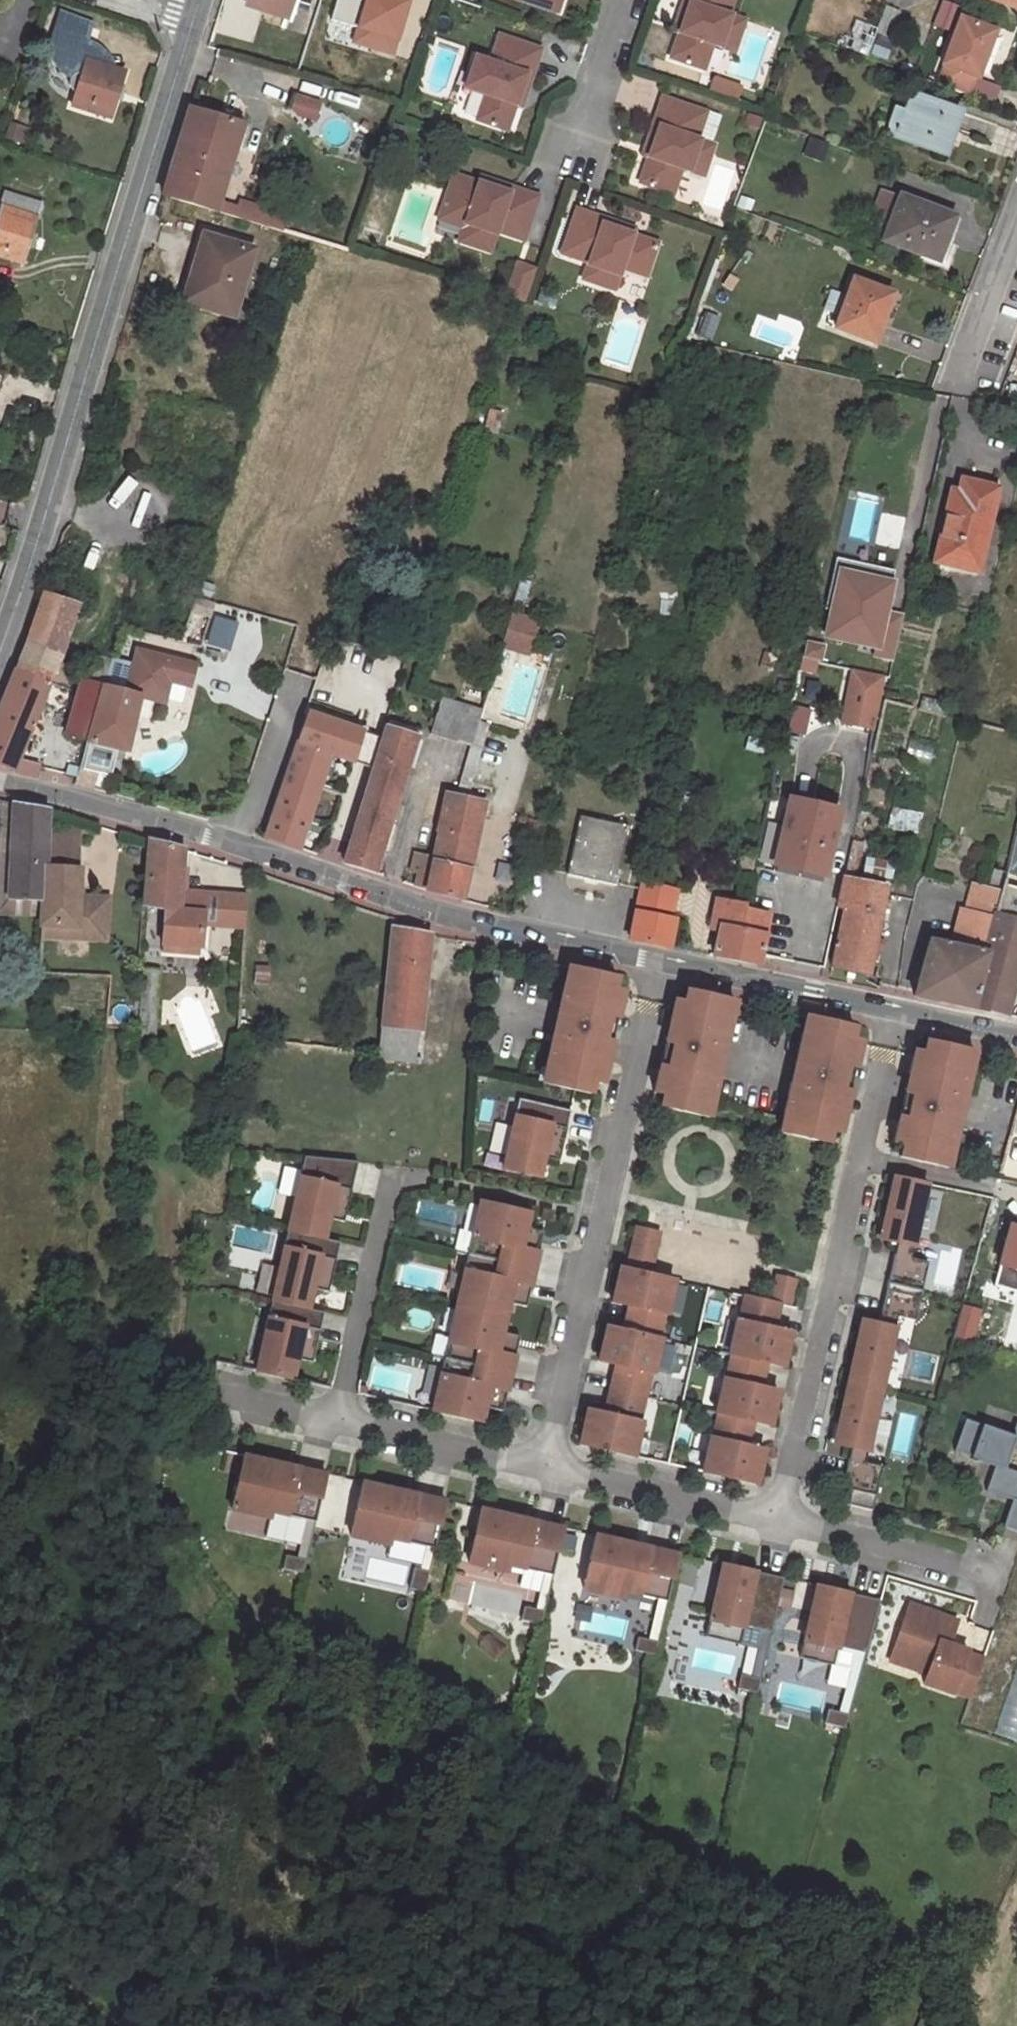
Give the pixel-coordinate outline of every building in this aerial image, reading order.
[(301,0),(253,0),(252,5),(296,19),(301,0)] [(528,5),(560,16),(565,0),(529,0),(528,5)] [(681,35),(672,60),(705,71),(713,46),(721,49),(725,35),(740,40),(746,24),(730,18),(736,0),(687,0),(680,20),(686,22),(681,35)] [(947,1),(938,26),(954,32),(963,7),(947,1)] [(50,11),(45,30),(88,43),(93,25),(50,11)] [(948,66),(941,84),(971,96),(979,77),(981,78),(999,31),(964,18),(946,65),(948,66)] [(680,20),(675,33),(681,35),(686,22),(680,20)] [(721,49),(735,54),(740,40),(725,35),(721,49)] [(528,101),(544,53),(502,39),(494,66),(479,61),(474,77),(488,82),(483,96),(489,98),(480,124),(511,134),(520,108),(523,99),(528,101)] [(88,60),(74,104),(113,116),(127,72),(88,60)] [(469,91),(483,96),(488,82),(474,77),(469,91)] [(947,156),(964,112),(905,90),(889,134),(947,156)] [(291,96),(288,115),(313,117),(315,99),(291,96)] [(525,110),(528,101),(523,99),(520,108),(525,110)] [(664,101),(649,146),(655,148),(650,161),(641,185),(674,197),(683,172),(690,174),(694,161),(709,166),(715,149),(698,143),(707,115),(664,101)] [(223,196),(245,126),(193,109),(167,196),(238,217),(242,201),(223,196)] [(649,146),(644,159),(650,161),(655,148),(649,146)] [(690,174),(704,180),(709,166),(694,161),(690,174)] [(494,190),(481,185),(457,177),(445,210),(470,218),(467,229),(462,243),(492,254),(499,234),(527,243),(541,199),(497,184),(494,190)] [(497,184),(483,178),(481,185),(494,190),(497,184)] [(0,215),(0,253),(28,261),(47,199),(8,187),(0,215)] [(940,261),(957,216),(903,196),(886,242),(940,261)] [(289,215),(242,201),(238,217),(284,231),(289,215)] [(470,218),(445,210),(441,220),(467,229),(470,218)] [(624,227),(580,212),(565,255),(591,264),(586,281),(603,288),(609,273),(622,278),(625,270),(651,279),(662,247),(637,238),(622,233),(624,227)] [(622,233),(637,238),(638,232),(624,227),(622,233)] [(234,314),(256,251),(208,238),(188,301),(234,314)] [(520,265),(510,295),(526,300),(536,270),(520,265)] [(603,288),(617,293),(622,278),(609,273),(603,288)] [(878,343),(896,294),(850,276),(831,326),(878,343)] [(978,571),(997,488),(964,481),(961,493),(955,491),(938,562),(978,571)] [(872,659),(893,663),(903,615),(891,613),(898,579),(839,567),(822,640),(875,650),(872,659)] [(30,644),(63,657),(88,584),(68,578),(54,573),(30,644)] [(505,631),(500,648),(527,656),(532,639),(505,631)] [(827,646),(809,642),(805,660),(823,665),(827,646)] [(63,657),(30,644),(0,714),(0,765),(15,771),(20,760),(63,657)] [(132,693),(105,687),(91,740),(90,742),(130,753),(145,698),(169,704),(174,683),(195,689),(200,668),(143,652),(132,693)] [(333,718),(351,665),(326,657),(308,712),(310,713),(301,741),(333,751),(372,764),(381,734),(333,718)] [(84,680),(69,734),(91,740),(105,687),(105,686),(84,680)] [(871,729),(881,687),(851,682),(842,723),(871,729)] [(480,714),(444,702),(434,733),(470,744),(480,714)] [(374,872),(417,734),(389,726),(346,862),(374,872)] [(325,773),(333,751),(301,741),(294,762),(325,773)] [(88,753),(75,749),(69,774),(81,777),(83,770),(88,753)] [(40,777),(42,765),(20,760),(15,771),(40,777)] [(300,846),(325,773),(294,762),(268,835),(300,846)] [(81,777),(79,784),(98,789),(102,775),(83,770),(81,777)] [(449,783),(446,794),(455,796),(458,785),(449,783)] [(465,898),(487,804),(455,796),(446,794),(437,830),(442,832),(435,857),(428,887),(465,898)] [(826,873),(842,810),(794,799),(779,862),(826,873)] [(15,802),(11,898),(45,900),(47,868),(49,810),(15,802)] [(615,882),(631,823),(582,812),(567,870),(615,882)] [(51,828),(49,868),(72,869),(73,829),(51,828)] [(186,849),(151,840),(148,906),(182,912),(179,946),(202,948),(204,924),(206,897),(183,895),(183,892),(186,849)] [(435,857),(418,852),(413,869),(419,872),(416,884),(428,887),(435,857)] [(79,898),(80,870),(72,869),(49,868),(47,868),(45,900),(44,926),(78,928),(77,938),(106,939),(108,899),(79,898)] [(845,905),(832,965),(869,973),(888,885),(846,876),(840,904),(845,905)] [(669,915),(677,887),(643,878),(628,937),(671,946),(678,918),(669,915)] [(1016,976),(1016,881),(1004,878),(1002,890),(995,918),(973,1006),(1007,1014),(1016,976)] [(964,911),(960,909),(951,945),(930,941),(917,994),(973,1006),(995,918),(1002,890),(971,882),(964,911)] [(183,892),(183,895),(206,897),(204,924),(247,928),(250,897),(183,892)] [(712,926),(720,928),(714,954),(760,963),(769,915),(747,910),(749,904),(719,896),(712,926)] [(77,938),(78,928),(44,926),(43,942),(77,943),(77,938)] [(429,934),(394,928),(383,1024),(422,1028),(429,934)] [(579,968),(569,965),(565,981),(576,983),(579,968)] [(160,970),(140,968),(137,1010),(143,1011),(141,1035),(155,1036),(160,970)] [(576,983),(565,981),(546,1065),(557,1067),(553,1083),(591,1092),(593,1080),(603,1082),(622,995),(623,990),(614,988),(617,976),(579,968),(576,983)] [(664,1093),(662,1104),(699,1113),(702,1097),(713,1099),(732,1015),(722,1012),(725,996),(689,989),(686,1001),(676,999),(674,1006),(655,1091),(664,1093)] [(722,1012),(732,1015),(736,999),(725,996),(722,1012)] [(817,1016),(806,1013),(802,1029),(813,1031),(817,1016)] [(828,1140),(831,1128),(840,1130),(860,1042),(861,1038),(850,1036),(853,1024),(817,1016),(813,1031),(802,1029),(784,1114),(794,1116),(791,1132),(828,1140)] [(420,1058),(422,1028),(383,1024),(380,1053),(420,1058)] [(959,1066),(963,1050),(925,1042),(923,1054),(914,1051),(913,1054),(893,1144),(902,1146),(899,1158),(937,1166),(940,1150),(951,1153),(970,1069),(959,1066)] [(959,1066),(970,1069),(974,1053),(963,1050),(959,1066)] [(546,1065),(543,1081),(553,1083),(557,1067),(546,1065)] [(702,1097),(699,1113),(710,1115),(713,1099),(702,1097)] [(571,1111),(520,1099),(504,1169),(540,1177),(544,1157),(547,1144),(563,1148),(571,1111)] [(784,1114),(780,1129),(791,1132),(794,1116),(784,1114)] [(547,1144),(544,1157),(560,1160),(563,1148),(547,1144)] [(937,1166),(948,1169),(951,1153),(940,1150),(937,1166)] [(358,1162),(305,1157),(302,1171),(296,1198),(289,1231),(325,1239),(329,1218),(332,1205),(348,1209),(358,1162)] [(296,1198),(302,1171),(284,1168),(278,1194),(296,1198)] [(927,1184),(893,1177),(879,1239),(896,1243),(888,1283),(921,1291),(928,1263),(910,1258),(927,1184)] [(529,1213),(480,1202),(469,1254),(535,1269),(541,1242),(524,1239),(526,1228),(529,1213)] [(332,1205),(329,1218),(345,1221),(348,1209),(332,1205)] [(1010,1225),(994,1285),(1016,1291),(1016,1227),(1010,1225)] [(524,1239),(541,1242),(543,1232),(526,1228),(524,1239)] [(659,1233),(637,1228),(627,1269),(650,1274),(659,1233)] [(325,1239),(289,1231),(273,1301),(309,1309),(314,1288),(316,1276),(332,1279),(340,1242),(325,1239)] [(469,1254),(457,1306),(506,1317),(509,1303),(512,1292),(529,1296),(535,1269),(469,1254)] [(629,1306),(624,1330),(658,1338),(664,1313),(666,1314),(674,1280),(650,1274),(627,1269),(620,1267),(615,1289),(623,1291),(620,1304),(629,1306)] [(316,1276),(314,1288),(329,1292),(332,1279),(316,1276)] [(779,1303),(789,1305),(795,1280),(777,1276),(771,1301),(779,1303)] [(921,1291),(888,1283),(879,1323),(861,1319),(847,1381),(881,1388),(898,1315),(915,1319),(921,1291)] [(512,1292),(509,1303),(526,1306),(529,1296),(512,1292)] [(774,1327),(779,1303),(771,1301),(745,1296),(739,1320),(737,1319),(729,1354),(732,1354),(766,1362),(783,1366),(788,1344),(780,1342),(783,1329),(774,1327)] [(309,1309),(273,1301),(258,1371),(293,1379),(298,1359),(301,1346),(316,1349),(325,1312),(309,1309)] [(982,1308),(964,1304),(956,1335),(974,1340),(982,1308)] [(457,1306),(445,1358),(512,1373),(517,1347),(501,1343),(503,1332),(506,1317),(457,1306)] [(624,1330),(607,1326),(602,1348),(610,1350),(607,1362),(616,1364),(610,1389),(645,1396),(651,1372),(653,1373),(661,1338),(658,1338),(624,1330)] [(501,1343),(517,1347),(520,1336),(503,1332),(501,1343)] [(301,1346),(298,1359),(314,1362),(316,1349),(301,1346)] [(766,1362),(732,1354),(726,1379),(724,1378),(716,1412),(719,1413),(753,1421),(770,1425),(775,1403),(767,1401),(770,1388),(761,1386),(766,1362)] [(445,1358),(433,1410),(483,1422),(486,1407),(488,1396),(506,1400),(512,1373),(445,1358)] [(881,1388),(847,1381),(834,1443),(851,1447),(842,1487),(876,1495),(882,1465),(865,1461),(881,1388)] [(640,1421),(645,1396),(610,1389),(605,1413),(596,1411),(593,1423),(585,1422),(580,1443),(634,1456),(642,1421),(640,1421)] [(488,1396),(486,1407),(504,1411),(506,1400),(488,1396)] [(753,1421),(719,1413),(713,1437),(711,1437),(703,1471),(757,1483),(762,1461),(753,1459),(756,1447),(748,1445),(753,1421)] [(954,1452),(974,1459),(985,1427),(965,1420),(954,1452)] [(974,1459),(997,1467),(1007,1470),(1014,1450),(1016,1442),(1016,1438),(1013,1437),(985,1427),(974,1459)] [(327,1474),(245,1456),(233,1509),(271,1518),(273,1511),(308,1519),(316,1521),(327,1474)] [(1007,1470),(997,1467),(988,1491),(1014,1501),(1016,1502),(1016,1474),(1007,1470)] [(446,1501),(364,1482),(352,1536),(390,1544),(392,1538),(427,1546),(436,1548),(446,1501)] [(1014,1501),(1005,1528),(1016,1532),(1016,1502),(1014,1501)] [(565,1527),(482,1509),(470,1562),(509,1571),(510,1565),(546,1572),(555,1574),(565,1527)] [(316,1521),(308,1519),(299,1557),(308,1559),(316,1521)] [(568,1533),(564,1548),(576,1550),(579,1536),(568,1533)] [(679,1553),(597,1534),(585,1588),(624,1596),(625,1590),(660,1598),(669,1600),(679,1553)] [(436,1548),(427,1546),(422,1569),(430,1571),(436,1548)] [(299,1557),(287,1554),(284,1568),(304,1573),(308,1559),(299,1557)] [(785,1576),(724,1563),(708,1635),(741,1643),(745,1624),(764,1628),(773,1630),(785,1576)] [(422,1569),(415,1568),(410,1588),(425,1592),(430,1571),(422,1569)] [(555,1574),(546,1572),(538,1609),(546,1610),(555,1574)] [(883,1598),(818,1584),(802,1656),(836,1664),(840,1645),(858,1649),(867,1651),(883,1598)] [(669,1600),(660,1598),(650,1638),(660,1640),(669,1600)] [(958,1622),(909,1605),(893,1654),(930,1667),(927,1674),(924,1684),(953,1694),(954,1692),(967,1654),(968,1652),(950,1645),(958,1622)] [(538,1609),(527,1606),(524,1619),(543,1625),(546,1610),(538,1609)] [(773,1630),(764,1628),(752,1678),(761,1680),(773,1630)] [(639,1635),(636,1649),(656,1654),(660,1640),(650,1638),(639,1635)] [(991,1732),(1016,1740),(1016,1637),(991,1732)] [(867,1651),(858,1649),(839,1710),(849,1712),(867,1651)] [(893,1654),(890,1661),(927,1674),(930,1667),(893,1654)] [(967,1654),(954,1692),(971,1697),(984,1660),(967,1654)] [(752,1678),(741,1675),(738,1689),(758,1693),(761,1680),(752,1678)] [(829,1708),(825,1722),(845,1727),(849,1712),(839,1710),(829,1708)]
